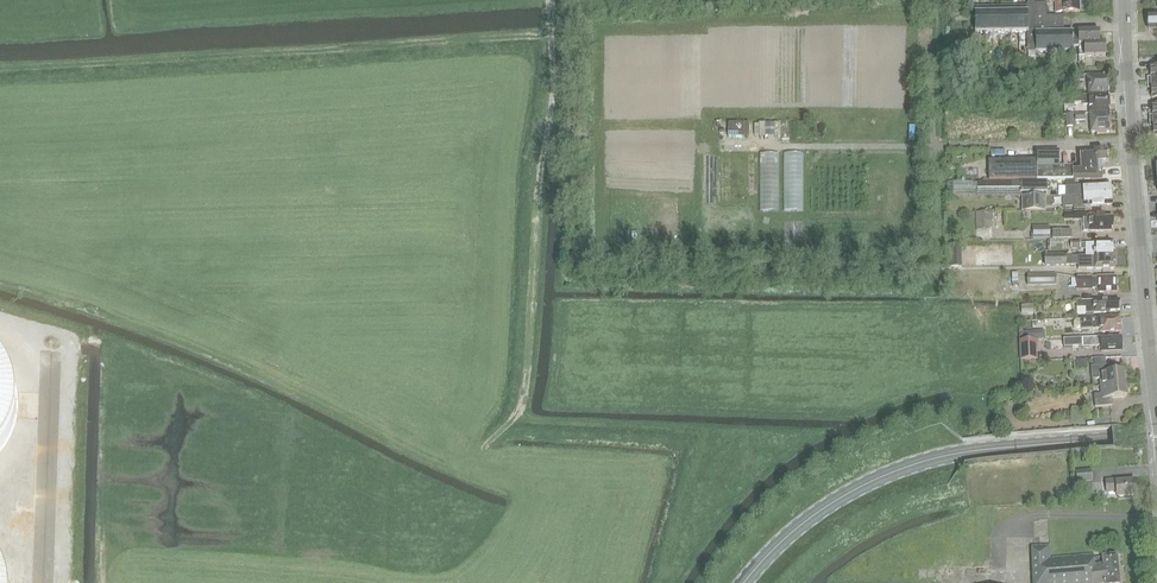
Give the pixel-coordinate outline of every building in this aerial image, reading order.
[(1046,2),(1055,2),(1055,13),(1062,13),(1080,13),(1080,0),(1046,0),(1046,2)] [(1027,32),(1028,52),(1028,63),(1036,63),(1036,52),(1073,52),(1073,33),(1064,33),(1064,16),(1047,16),(1047,4),(1036,4),(1035,3),(1028,3),(1028,4),(1027,4),(1027,6),(976,6),(976,13),(975,13),(975,33),(1027,32)] [(1146,18),(1146,22),(1148,23),(1148,26),(1148,30),(1151,30),(1156,30),(1156,15),(1148,16),(1148,17),(1146,18)] [(1078,33),(1078,45),(1078,58),(1105,57),(1105,44),(1100,45),(1099,32),(1078,33)] [(1150,68),(1151,83),(1148,83),(1156,83),(1156,67),(1150,68)] [(1089,95),(1109,94),(1107,74),(1088,75),(1089,95)] [(1148,83),(1148,84),(1151,84),(1152,99),(1156,99),(1156,83),(1148,83)] [(1042,104),(1053,103),(1053,93),(1042,93),(1042,104)] [(1089,105),(1090,113),(1110,112),(1109,94),(1089,95),(1074,95),(1075,102),(1084,101),(1085,105),(1089,105)] [(1111,132),(1110,112),(1090,113),(1091,133),(1111,132)] [(1073,113),(1066,114),(1066,127),(1074,126),(1073,113)] [(1075,114),(1076,126),(1082,125),(1082,123),(1085,123),(1085,113),(1075,114)] [(795,120),(795,137),(813,137),(813,121),(795,120)] [(779,136),(779,122),(760,121),(760,135),(779,136)] [(728,123),(728,137),(749,137),(750,124),(728,123)] [(1073,168),(1073,180),(1102,179),(1101,160),(1107,160),(1107,150),(1080,151),(1080,168),(1073,168)] [(1037,161),(1015,161),(989,161),(989,180),(1038,180),(1073,180),(1073,168),(1073,167),(1060,167),(1059,151),(1036,151),(1037,161)] [(779,210),(779,153),(762,153),(761,210),(779,210)] [(1048,193),(1048,181),(978,182),(978,189),(1021,188),(1021,193),(1048,193)] [(1083,196),(1111,196),(1110,185),(1082,188),(1070,189),(1070,197),(1083,196)] [(1083,196),(1070,197),(1064,197),(1065,208),(1111,205),(1111,196),(1083,196)] [(1045,212),(1045,197),(1022,197),(1022,212),(1045,212)] [(976,212),(976,231),(989,230),(989,227),(992,227),(991,212),(976,212)] [(1111,228),(1113,228),(1113,218),(1105,218),(1105,215),(1087,215),(1087,212),(1075,212),(1075,220),(1083,220),(1084,231),(1088,231),(1111,231),(1111,228)] [(1033,239),(1050,239),(1050,226),(1033,227),(1033,239)] [(1086,251),(1086,257),(1115,257),(1115,244),(1094,244),(1086,245),(1081,245),(1081,242),(1071,242),(1071,249),(1081,249),(1081,251),(1086,251)] [(1068,257),(1068,255),(1045,255),(1045,267),(1068,266),(1068,257)] [(1115,269),(1115,257),(1086,257),(1068,257),(1068,266),(1079,266),(1079,269),(1086,269),(1095,269),(1115,269)] [(1056,274),(1027,275),(1027,286),(1056,285),(1056,274)] [(1078,290),(1097,290),(1097,292),(1106,292),(1106,293),(1110,293),(1110,292),(1116,292),(1116,277),(1097,277),(1097,279),(1093,279),(1093,277),(1077,277),(1078,290)] [(1109,300),(1092,300),(1077,301),(1077,316),(1086,315),(1086,318),(1093,317),(1092,314),(1120,311),(1119,301),(1109,301),(1109,300)] [(1100,317),(1100,318),(1076,320),(1074,322),(1074,328),(1077,330),(1092,329),(1100,329),(1101,332),(1110,332),(1110,333),(1114,333),(1120,332),(1120,317),(1117,317),(1100,317)] [(1025,333),(1025,341),(1036,341),(1036,336),(1032,333),(1025,333)] [(1121,337),(1100,338),(1100,337),(1082,338),(1082,347),(1100,346),(1100,353),(1121,352),(1121,337)] [(1064,347),(1082,347),(1082,339),(1063,340),(1064,347)] [(1036,341),(1025,341),(1020,342),(1020,361),(1037,360),(1037,341),(1036,341)] [(2,455),(10,443),(16,431),(20,417),(21,403),(20,389),(15,376),(9,363),(0,352),(0,456),(2,455)] [(1100,387),(1125,385),(1123,371),(1106,373),(1106,365),(1091,367),(1092,380),(1100,379),(1100,387)] [(1126,397),(1125,385),(1100,387),(1101,394),(1093,395),(1095,407),(1110,406),(1109,399),(1126,397)] [(28,428),(26,450),(40,451),(42,429),(28,428)] [(1092,482),(1091,469),(1076,471),(1077,483),(1092,482)] [(1106,481),(1106,491),(1116,491),(1116,498),(1136,496),(1135,482),(1116,484),(1116,481),(1106,481)] [(1117,556),(1103,557),(1103,558),(1098,558),(1099,565),(1094,565),(1094,555),(1050,558),(1049,545),(1032,547),(1033,582),(1119,582),(1117,556)] [(8,574),(2,561),(0,559),(0,582),(11,582),(8,574)]
